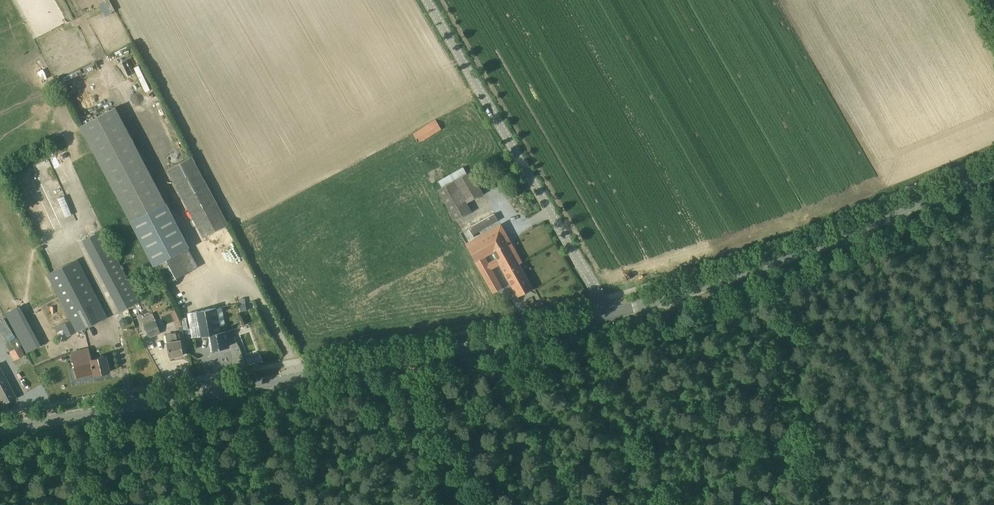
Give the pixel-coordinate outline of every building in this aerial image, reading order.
[(80,125),(130,220),(165,203),(116,107),(80,125)] [(418,143),(441,129),(436,120),(413,134),(418,143)] [(192,156),(167,169),(183,200),(208,187),(192,156)] [(471,172),(438,190),(455,221),(471,212),(467,203),(483,194),(471,172)] [(130,220),(165,284),(199,266),(165,203),(130,220)] [(494,214),(469,228),(473,234),(498,220),(494,214)] [(466,244),(475,261),(493,292),(501,287),(491,269),(500,264),(518,295),(532,288),(518,263),(521,261),(501,225),(466,244)] [(101,231),(81,241),(118,312),(139,302),(101,231)] [(76,260),(47,275),(76,333),(106,317),(76,260)] [(21,304),(6,311),(24,352),(39,345),(21,304)] [(227,340),(226,331),(225,325),(219,326),(216,308),(188,313),(193,337),(210,334),(212,349),(227,347),(225,340),(227,340)] [(5,339),(14,334),(4,318),(0,321),(0,331),(5,339)] [(148,337),(161,332),(156,320),(144,325),(148,337)] [(181,340),(180,333),(166,335),(170,357),(184,355),(181,340)] [(246,343),(250,356),(261,352),(256,339),(246,343)] [(14,360),(24,355),(20,346),(10,350),(14,360)] [(74,360),(77,377),(94,373),(95,375),(110,372),(106,356),(92,360),(91,356),(74,360)] [(0,368),(0,395),(4,403),(16,397),(0,368)]
